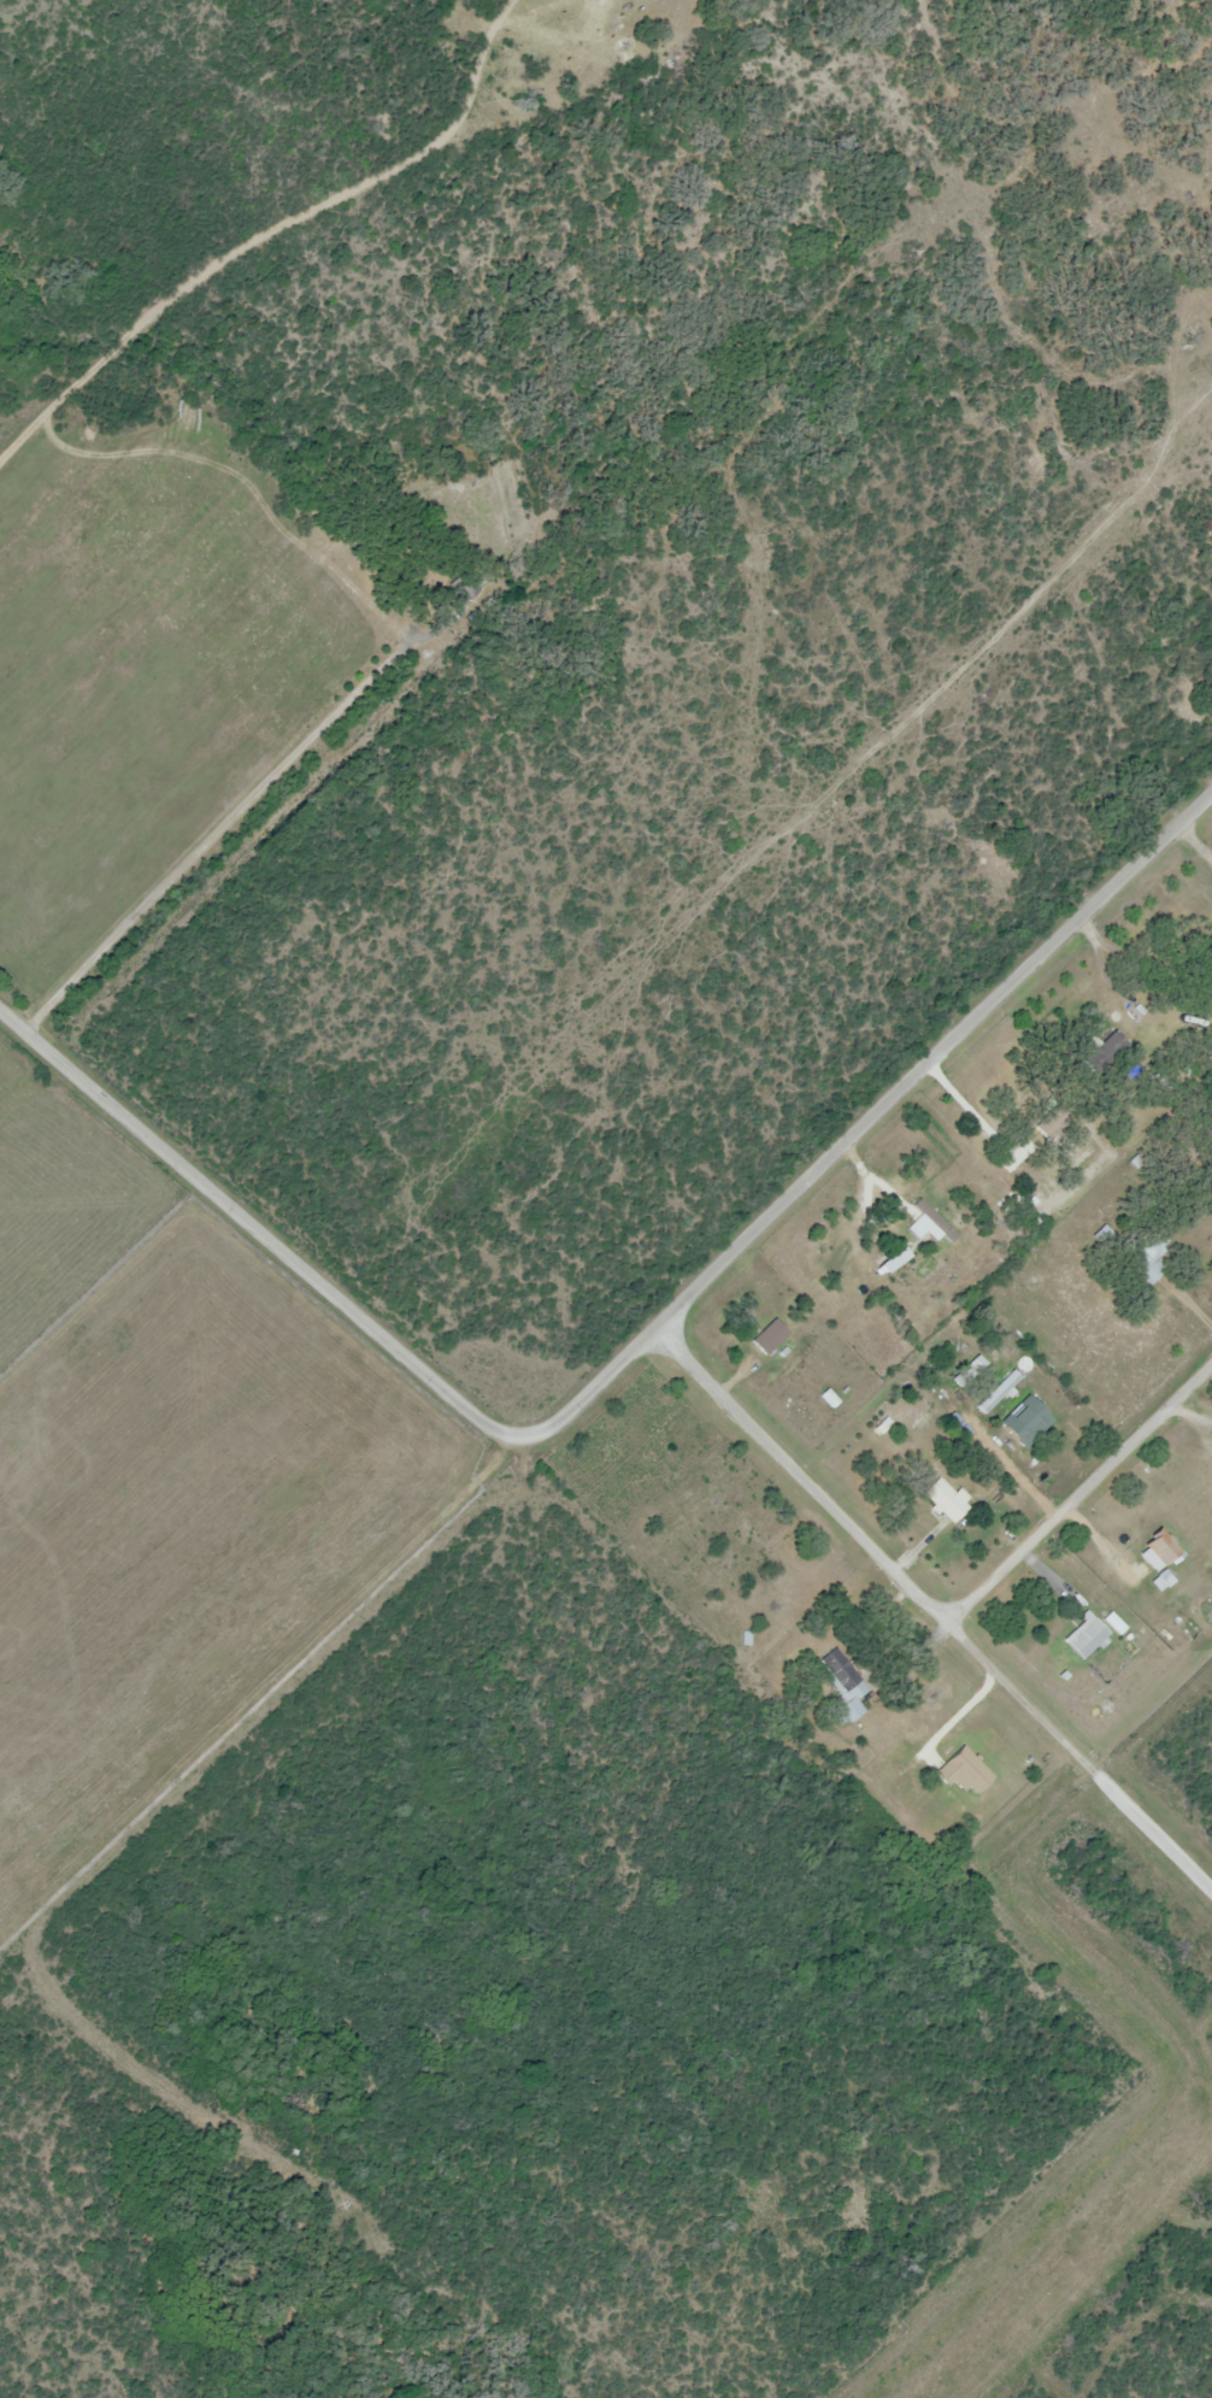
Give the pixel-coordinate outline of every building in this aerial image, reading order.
[(1079,1059),(1096,1077),(1127,1047),(1111,1029),(1079,1059)] [(1062,1099),(1030,1118),(1042,1137),(1074,1117),(1062,1099)] [(1162,1269),(1151,1258),(1166,1242),(1148,1224),(1123,1250),(1138,1265),(1133,1270),(1149,1284),(1162,1269)] [(772,1321),(753,1341),(766,1357),(787,1333),(772,1321)] [(1018,1377),(1010,1369),(974,1405),(982,1413),(1018,1377)] [(828,1389),(820,1395),(832,1409),(840,1403),(828,1389)] [(1032,1415),(1041,1424),(1049,1418),(1040,1406),(1032,1415)] [(1020,1428),(1029,1435),(1022,1445),(1013,1438),(1020,1428)] [(939,1480),(954,1495),(960,1489),(967,1498),(963,1504),(967,1509),(952,1522),(941,1510),(936,1515),(931,1509),(934,1505),(925,1494),(939,1480)] [(1152,1538),(1145,1545),(1163,1567),(1171,1559),(1152,1538)] [(1080,1659),(1107,1633),(1086,1612),(1059,1638),(1080,1659)] [(866,1689),(833,1646),(814,1661),(845,1700),(837,1706),(849,1721),(864,1710),(855,1698),(866,1689)]
